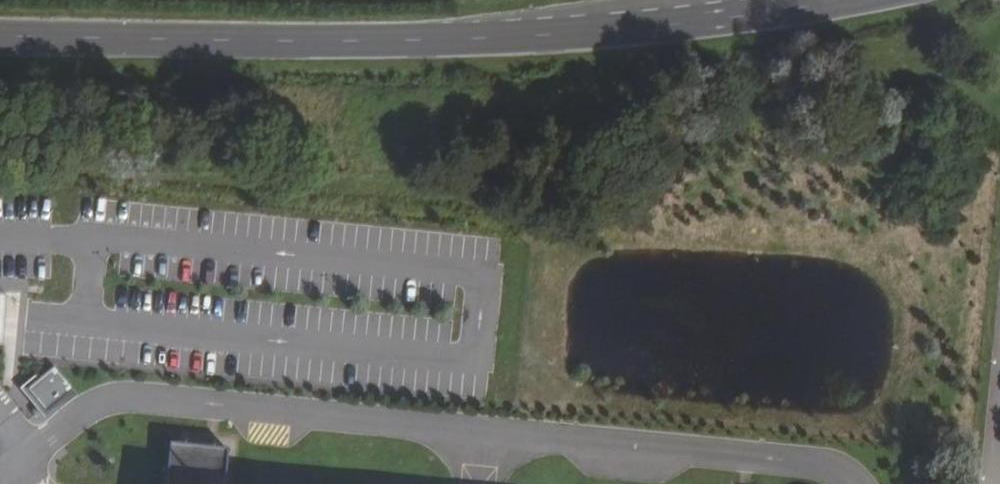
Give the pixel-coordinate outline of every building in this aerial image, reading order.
[(54,368),(23,391),(41,415),(72,392),(54,368)] [(158,475),(157,483),(260,483),(158,475)]
